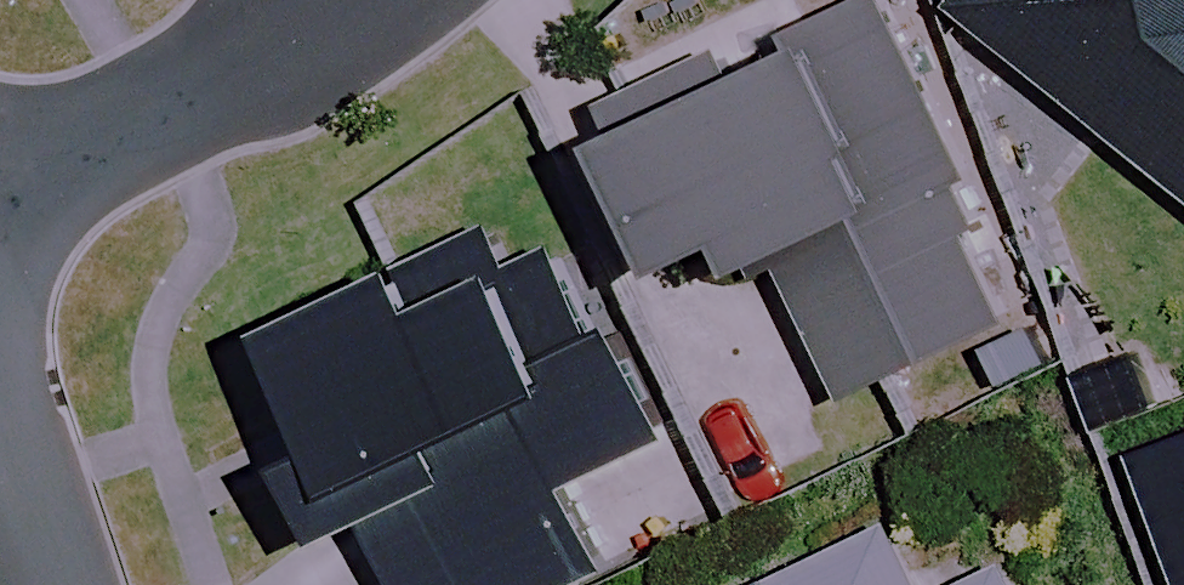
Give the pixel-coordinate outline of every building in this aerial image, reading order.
[(751,213),(765,244),(788,234),(855,382),(1016,310),(954,171),(976,161),(904,0),(837,0),(625,95),(690,240),(751,213)] [(972,5),(1183,175),(1183,0),(976,0),(972,5)] [(427,584),(546,584),(613,553),(572,468),(675,419),(622,310),(599,321),(557,235),(515,255),(496,215),(418,253),(415,246),(291,306),(347,421),(311,439),(348,514),(384,496),(427,584)] [(1144,446),(1183,552),(1183,430),(1144,446)] [(888,524),(753,584),(916,584),(888,524)] [(1006,561),(952,584),(1017,584),(1006,561)]
